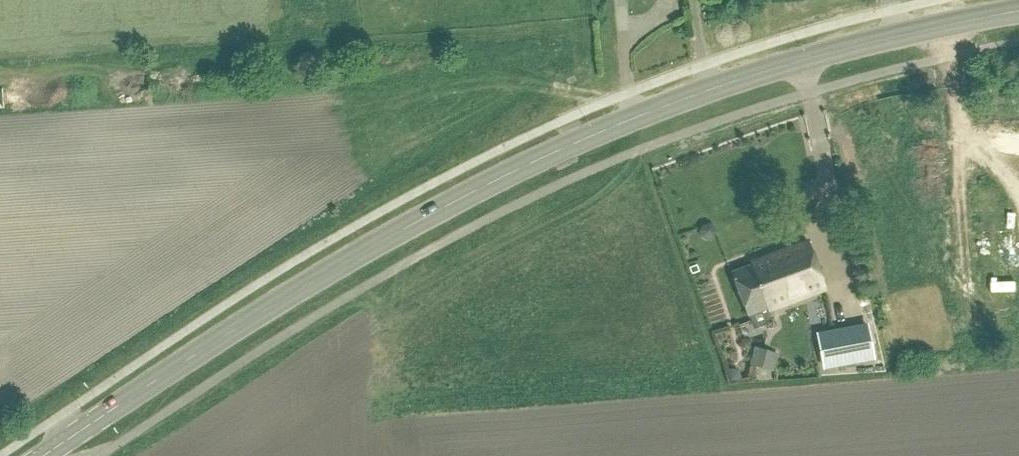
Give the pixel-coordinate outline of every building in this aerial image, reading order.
[(768,310),(825,290),(808,242),(751,263),(751,265),(731,272),(747,316),(767,308),(768,310)] [(866,325),(817,334),(824,370),(873,361),(866,325)] [(756,365),(779,368),(782,350),(759,347),(756,365)]
